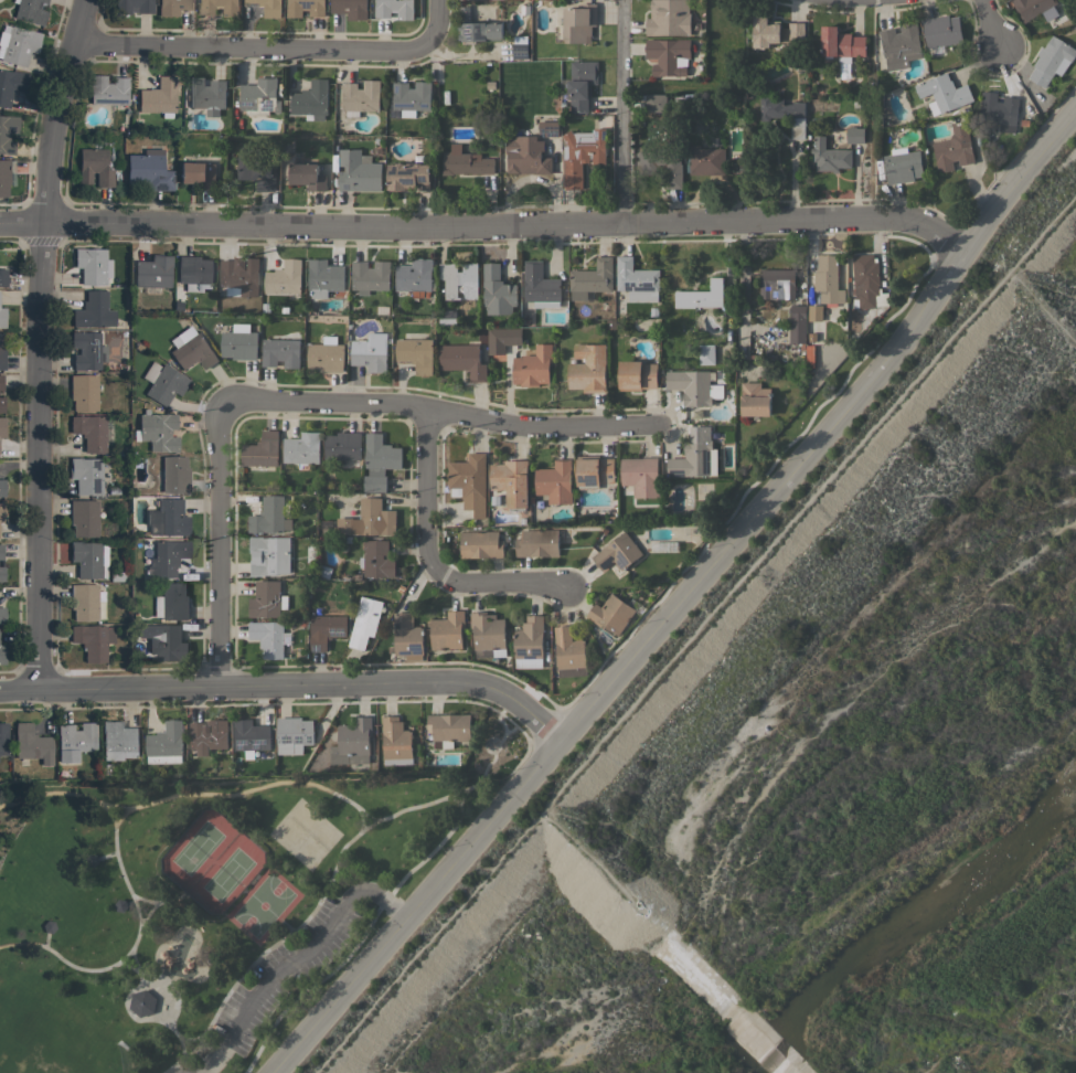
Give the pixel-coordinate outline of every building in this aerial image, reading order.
[(11,1),(11,0),(46,0),(45,3),(40,2),(38,8),(46,10),(41,25),(30,22),(12,17),(17,3),(11,1)] [(114,13),(114,0),(152,0),(151,12),(136,12),(136,7),(129,7),(129,13),(114,13)] [(158,3),(158,0),(194,0),(194,9),(177,9),(177,15),(157,15),(157,3),(158,3)] [(201,2),(201,0),(238,0),(238,3),(238,15),(223,15),(223,8),(216,8),(215,14),(200,13),(200,2),(201,2)] [(245,2),(245,0),(280,0),(280,18),(264,17),(264,7),(258,6),(258,2),(245,2)] [(286,17),(286,0),(324,0),(323,15),(308,15),(309,10),(302,10),(302,17),(286,17)] [(331,12),(331,0),(367,0),(366,20),(347,20),(347,13),(331,12)] [(375,17),(376,0),(413,0),(413,19),(397,19),(397,11),(391,11),(391,18),(375,17)] [(650,18),(650,0),(689,0),(689,12),(690,12),(690,26),(691,26),(691,30),(690,30),(690,35),(685,35),(685,34),(654,34),(654,35),(646,35),(646,18),(650,18)] [(1025,22),(1011,0),(1057,0),(1058,2),(1057,2),(1061,9),(1046,19),(1042,11),(1029,20),(1025,22)] [(596,3),(596,25),(592,25),(592,35),(587,35),(587,42),(564,42),(564,39),(564,8),(578,8),(578,3),(596,3)] [(470,22),(502,21),(502,39),(476,41),(476,43),(462,43),(462,39),(459,40),(459,34),(460,34),(460,30),(459,30),(458,7),(469,6),(470,22)] [(780,42),(771,42),(771,45),(769,45),(769,46),(764,46),(764,49),(754,49),(754,14),(767,14),(767,17),(768,17),(768,20),(780,20),(780,42)] [(962,41),(927,47),(921,20),(948,14),(949,18),(958,15),(962,41)] [(887,71),(885,57),(884,57),(881,40),(878,30),(894,28),(895,33),(902,32),(899,23),(916,21),(918,34),(917,34),(921,57),(908,60),(909,67),(887,71)] [(805,39),(788,39),(788,22),(805,22),(805,39)] [(24,67),(0,60),(0,57),(0,31),(1,31),(3,23),(42,34),(36,52),(29,50),(24,67)] [(839,63),(839,56),(835,56),(835,55),(821,55),(822,25),(838,25),(838,33),(851,33),(851,35),(865,35),(865,56),(851,56),(851,63),(839,63)] [(1052,34),(1075,50),(1075,53),(1070,62),(1069,62),(1061,75),(1055,72),(1044,87),(1029,77),(1035,66),(1033,65),(1038,55),(1036,54),(1042,46),(1044,47),(1052,34)] [(528,35),(528,57),(512,59),(512,43),(513,43),(513,35),(528,35)] [(690,39),(690,57),(686,57),(686,75),(660,75),(652,75),(652,74),(651,74),(651,66),(652,66),(652,63),(657,63),(657,57),(646,57),(646,52),(644,52),(644,45),(646,45),(646,39),(690,39)] [(597,61),(598,84),(590,84),(590,96),(587,96),(588,113),(571,113),(571,92),(567,92),(567,79),(571,79),(571,61),(597,61)] [(8,107),(0,106),(0,69),(10,71),(28,73),(24,92),(11,89),(8,107)] [(935,99),(931,93),(919,98),(914,85),(931,77),(931,78),(947,72),(950,79),(951,79),(955,88),(966,83),(973,99),(958,106),(940,114),(939,113),(933,116),(927,103),(935,99)] [(105,75),(105,83),(111,83),(111,76),(128,76),(127,89),(126,89),(126,105),(89,104),(89,87),(88,87),(89,74),(105,75)] [(137,111),(138,88),(148,89),(148,88),(157,88),(157,75),(174,76),(174,113),(137,111)] [(204,76),(204,86),(211,86),(211,79),(226,81),(225,108),(220,108),(219,116),(206,116),(206,108),(188,107),(188,76),(204,76)] [(256,114),(256,115),(246,115),(246,109),(239,109),(241,84),(257,85),(257,77),(277,77),(276,99),(281,100),(280,113),(274,111),(274,110),(268,110),(268,115),(256,114)] [(313,120),(313,114),(290,114),(291,92),(301,93),(301,89),(310,89),(310,78),(327,78),(327,114),(323,114),(323,120),(313,120)] [(345,117),(345,110),(341,110),(342,82),(358,83),(358,88),(363,88),(363,79),(380,79),(380,110),(359,110),(359,117),(345,117)] [(402,116),(402,109),(393,109),(394,91),(393,91),(393,82),(408,82),(408,88),(415,88),(415,81),(432,82),(430,109),(416,109),(415,117),(402,116)] [(999,130),(1000,123),(979,121),(982,91),(998,93),(997,100),(1003,102),(1003,95),(1019,97),(1015,132),(999,130)] [(665,93),(665,110),(644,110),(644,93),(665,93)] [(694,93),(693,106),(705,107),(704,117),(689,116),(689,106),(682,105),(683,103),(673,102),(674,95),(683,96),(683,93),(694,93)] [(792,116),(792,113),(789,113),(789,117),(769,117),(769,121),(760,121),(759,95),(771,95),(771,99),(784,99),(784,104),(792,104),(792,102),(805,102),(805,138),(791,138),(791,116),(792,116)] [(12,155),(0,153),(0,152),(0,116),(3,116),(3,115),(18,116),(17,132),(8,132),(8,138),(13,139),(12,155)] [(949,138),(949,137),(952,132),(950,123),(966,119),(974,161),(959,166),(958,159),(951,161),(954,169),(938,172),(935,160),(936,160),(931,142),(949,138)] [(539,121),(558,120),(558,136),(539,136),(539,121)] [(846,142),(846,127),(849,127),(849,126),(855,126),(855,127),(864,127),(864,142),(846,142)] [(594,132),(594,128),(605,128),(605,163),(592,163),(592,153),(589,153),(589,162),(583,162),(583,189),(564,189),(563,146),(568,146),(562,135),(571,129),(572,132),(594,132)] [(505,138),(514,138),(514,135),(536,136),(536,140),(544,140),(544,150),(541,150),(541,157),(552,157),(551,173),(507,172),(508,153),(505,153),(505,138)] [(833,170),(816,170),(816,161),(813,161),(813,152),(811,152),(811,147),(813,147),(813,135),(825,135),(825,149),(852,149),(851,167),(838,167),(838,172),(833,172),(833,170)] [(450,151),(450,144),(461,144),(461,153),(480,153),(480,158),(493,158),(493,173),(472,173),(472,172),(461,172),(461,173),(454,173),(454,174),(443,174),(443,151),(450,151)] [(690,174),(690,145),(700,145),(700,148),(725,148),(725,174),(690,174)] [(906,147),(907,151),(919,150),(923,176),(914,178),(914,180),(887,184),(883,155),(892,153),(891,149),(906,147)] [(106,149),(106,169),(111,169),(111,182),(113,182),(113,187),(95,185),(95,172),(90,172),(90,184),(77,183),(78,148),(106,149)] [(162,149),(162,170),(169,170),(172,171),(171,190),(147,190),(147,183),(126,183),(127,155),(142,155),(142,148),(162,149)] [(262,148),(262,158),(276,158),(275,191),(256,190),(256,179),(237,179),(237,157),(239,157),(241,148),(262,148)] [(345,171),(345,170),(344,170),(344,166),(339,166),(339,148),(361,149),(361,155),(376,155),(376,162),(382,162),(381,191),(339,190),(339,171),(345,171)] [(682,188),(665,188),(665,173),(664,173),(664,167),(658,167),(658,174),(639,174),(639,168),(636,168),(636,160),(639,160),(639,150),(680,150),(680,163),(682,163),(682,188)] [(7,196),(0,196),(0,159),(8,159),(9,184),(7,184),(7,196)] [(215,189),(199,189),(200,181),(194,180),(194,183),(179,183),(179,161),(206,162),(215,163),(215,189)] [(308,184),(289,183),(290,162),(318,163),(318,173),(326,173),(326,184),(327,184),(326,191),(307,190),(308,184)] [(396,163),(397,162),(402,162),(404,163),(407,163),(414,163),(415,163),(422,163),(430,163),(429,190),(414,190),(414,187),(406,187),(406,190),(397,189),(397,190),(393,190),(393,189),(387,189),(387,163),(396,163)] [(110,277),(105,277),(105,284),(81,284),(81,267),(73,267),(74,248),(84,248),(105,248),(105,258),(110,259),(110,277)] [(171,255),(171,267),(170,267),(169,287),(134,286),(135,261),(150,261),(150,254),(171,255)] [(873,254),(874,262),(878,262),(880,284),(877,284),(878,295),(875,295),(875,307),(859,308),(859,307),(853,307),(853,296),(855,296),(854,286),(852,255),(873,254)] [(204,287),(204,291),(183,290),(184,283),(177,283),(178,255),(201,256),(201,258),(213,259),(212,288),(204,287)] [(628,300),(629,289),(616,289),(617,255),(632,255),(632,268),(659,269),(659,290),(658,290),(658,300),(628,300)] [(827,291),(827,290),(814,290),(814,272),(816,272),(816,268),(818,268),(818,255),(838,255),(838,289),(844,289),(844,302),(820,302),(820,291),(827,291)] [(586,299),(569,299),(569,269),(596,269),(596,256),(612,256),(612,290),(586,290),(586,299)] [(226,296),(226,286),(221,286),(221,268),(221,258),(236,258),(236,265),(243,265),(243,257),(258,258),(258,296),(226,296)] [(395,290),(395,264),(412,265),(412,257),(432,257),(432,290),(395,290)] [(264,293),(265,270),(274,272),(275,268),(284,268),(284,258),(301,258),(300,294),(264,293)] [(328,258),(328,265),(344,266),(344,281),(348,281),(348,289),(344,289),(344,290),(328,290),(328,298),(311,297),(311,294),(310,294),(310,290),(308,290),(309,267),(308,267),(308,258),(328,258)] [(524,281),(523,281),(523,270),(520,270),(521,265),(523,265),(523,259),(542,259),(542,278),(561,278),(560,301),(560,307),(533,307),(533,300),(524,300),(524,281)] [(359,288),(352,288),(352,272),(352,261),(367,262),(367,267),(374,267),(374,261),(390,261),(390,289),(369,289),(369,295),(359,294),(359,288)] [(445,299),(445,278),(437,278),(437,263),(477,263),(478,298),(445,299)] [(500,280),(502,280),(502,284),(516,284),(516,304),(518,304),(518,310),(512,310),(512,314),(487,314),(487,306),(484,306),(483,286),(482,286),(482,263),(499,263),(500,280)] [(795,268),(795,285),(796,285),(796,289),(795,289),(795,298),(759,298),(759,268),(795,268)] [(723,276),(723,306),(695,306),(695,309),(673,308),(674,289),(709,290),(709,276),(723,276)] [(106,290),(106,312),(113,312),(113,323),(106,323),(106,327),(72,327),(72,309),(82,309),(82,300),(85,300),(85,290),(106,290)] [(805,305),(806,342),(789,342),(789,318),(790,318),(790,305),(805,305)] [(808,320),(808,305),(822,305),(822,320),(808,320)] [(456,325),(438,325),(438,309),(456,309),(456,325)] [(249,325),(249,331),(257,332),(256,360),(232,359),(232,355),(221,355),(221,331),(234,331),(234,325),(249,325)] [(190,326),(194,333),(198,330),(217,360),(204,369),(199,360),(195,362),(193,360),(180,369),(168,352),(174,348),(169,340),(190,326)] [(521,344),(504,344),(504,353),(488,353),(488,328),(521,328),(521,344)] [(99,332),(98,370),(72,370),(72,353),(78,354),(78,348),(71,347),(71,331),(99,332)] [(386,372),(367,371),(367,365),(351,364),(351,340),(367,340),(367,332),(386,332),(386,372)] [(337,336),(337,344),(343,344),(342,371),(307,370),(308,343),(322,343),(322,336),(337,336)] [(300,339),(299,368),(284,368),(284,360),(277,360),(277,366),(262,365),(263,339),(300,339)] [(433,339),(433,375),(415,375),(415,363),(412,363),(412,360),(396,360),(396,339),(433,339)] [(479,360),(480,360),(480,363),(486,363),(486,381),(469,381),(469,369),(438,369),(438,344),(479,343),(479,360)] [(548,362),(550,382),(539,383),(539,385),(521,386),(521,383),(513,383),(512,357),(522,357),(522,355),(535,354),(535,343),(552,343),(552,362),(548,362)] [(606,365),(605,365),(606,383),(606,392),(583,392),(583,387),(568,389),(567,363),(584,362),(584,358),(574,358),(574,343),(586,343),(586,344),(605,343),(606,365)] [(715,363),(699,364),(699,344),(714,343),(715,363)] [(159,365),(156,371),(158,371),(162,363),(189,380),(179,395),(173,392),(163,406),(143,393),(150,383),(140,376),(151,360),(159,365)] [(620,361),(641,361),(641,363),(657,363),(657,387),(641,387),(641,390),(620,390),(620,361)] [(709,384),(722,384),(722,397),(711,397),(711,406),(709,406),(709,405),(685,405),(685,406),(683,406),(683,390),(684,390),(684,389),(665,389),(665,371),(709,371),(709,384)] [(96,374),(96,410),(72,410),(72,400),(70,400),(70,374),(96,374)] [(742,399),(742,382),(760,382),(760,387),(770,387),(770,415),(742,415),(742,399)] [(175,414),(175,428),(169,428),(169,436),(177,436),(177,450),(149,451),(149,440),(138,440),(138,414),(175,414)] [(77,415),(85,416),(94,415),(105,417),(104,451),(84,451),(84,437),(81,437),(81,433),(70,433),(70,416),(77,415)] [(278,431),(277,466),(242,465),(242,444),(257,444),(257,440),(262,440),(262,429),(278,431)] [(320,432),(319,463),(283,461),(284,437),(300,437),(301,431),(320,432)] [(361,432),(361,459),(324,458),(324,434),(337,434),(337,432),(361,432)] [(364,491),(364,475),(369,475),(369,467),(365,467),(365,433),(382,433),(382,444),(392,444),(392,447),(402,447),(402,468),(385,468),(385,475),(386,475),(386,491),(364,491)] [(716,475),(667,475),(667,457),(685,457),(685,456),(684,456),(683,439),(685,439),(712,439),(712,448),(715,448),(716,475)] [(468,460),(468,453),(484,451),(486,518),(473,518),(473,509),(462,509),(462,498),(449,498),(449,487),(448,487),(448,460),(468,460)] [(579,489),(579,485),(577,485),(577,458),(578,458),(578,456),(599,455),(599,458),(614,457),(615,482),(599,482),(599,485),(598,485),(598,488),(579,489)] [(161,468),(161,456),(185,456),(185,467),(188,467),(188,492),(161,492),(161,484),(156,484),(156,469),(161,468)] [(643,457),(657,456),(658,482),(659,482),(659,496),(631,497),(631,493),(621,493),(620,458),(643,457)] [(100,493),(75,493),(75,478),(68,478),(68,467),(68,457),(81,457),(81,458),(100,458),(100,493)] [(572,503),(548,503),(548,493),(535,493),(535,468),(554,468),(554,459),(572,458),(572,472),(571,472),(571,490),(572,490),(572,503)] [(490,464),(504,464),(504,459),(528,459),(528,468),(528,474),(529,474),(529,507),(525,507),(525,510),(510,510),(510,508),(508,508),(507,489),(490,489),(490,464)] [(259,514),(259,510),(263,510),(263,496),(284,496),(284,518),(291,518),(291,529),(284,529),(284,531),(248,531),(248,514),(259,514)] [(381,497),(381,509),(395,509),(395,533),(337,533),(337,517),(352,517),(352,518),(360,518),(360,497),(381,497)] [(146,509),(157,509),(157,498),(181,499),(181,516),(188,516),(188,534),(148,534),(148,525),(145,525),(146,509)] [(97,536),(73,536),(73,524),(70,524),(70,500),(97,500),(97,536)] [(558,555),(515,555),(515,539),(521,539),(521,530),(558,529),(558,555)] [(499,539),(503,539),(503,556),(461,557),(460,531),(499,530),(499,539)] [(604,546),(625,531),(632,540),(633,539),(636,542),(635,543),(642,553),(621,570),(620,569),(618,569),(615,564),(615,562),(614,560),(601,570),(590,556),(604,546)] [(290,573),(278,573),(278,574),(263,574),(263,575),(251,575),(251,559),(252,559),(252,552),(249,552),(249,536),(290,536),(290,573)] [(388,557),(395,557),(395,576),(383,576),(383,578),(371,578),(371,576),(364,576),(363,540),(388,540),(388,557)] [(106,565),(105,565),(105,577),(76,577),(76,561),(70,561),(70,541),(82,541),(82,542),(100,542),(100,543),(106,543),(106,565)] [(188,541),(188,557),(177,557),(177,565),(174,565),(174,577),(146,576),(146,565),(148,565),(148,557),(152,557),(152,541),(188,541)] [(288,608),(279,608),(280,616),(249,616),(248,597),(256,597),(255,581),(279,581),(279,595),(287,595),(288,608)] [(161,595),(161,582),(185,582),(185,595),(189,595),(188,619),(161,618),(161,616),(152,616),(153,595),(161,595)] [(104,601),(97,601),(97,620),(72,619),(73,609),(70,609),(70,584),(97,584),(97,591),(104,591),(104,601)] [(618,635),(615,633),(612,635),(600,627),(600,626),(586,616),(595,602),(601,606),(610,593),(636,609),(618,635)] [(369,635),(364,649),(348,645),(361,595),(383,602),(374,636),(369,635)] [(461,628),(462,648),(432,649),(430,619),(448,618),(447,610),(464,609),(465,628),(461,628)] [(406,660),(406,655),(395,655),(394,628),(393,613),(413,612),(413,627),(414,626),(419,626),(422,627),(423,627),(424,654),(423,654),(423,659),(406,660)] [(470,612),(487,612),(487,614),(496,614),(496,618),(504,618),(505,648),(475,649),(473,630),(471,630),(470,612)] [(310,650),(310,615),(347,615),(347,636),(331,636),(331,639),(327,639),(327,650),(310,650)] [(515,667),(515,658),(514,658),(514,630),(515,630),(518,629),(523,629),(523,622),(526,622),(526,615),(543,615),(543,633),(543,658),(542,658),(542,667),(515,667)] [(284,657),(263,657),(263,647),(259,647),(259,638),(249,638),(249,622),(284,622),(284,657)] [(157,636),(157,624),(182,624),(181,641),(188,641),(188,660),(157,660),(157,649),(149,649),(149,636),(157,636)] [(105,625),(105,626),(113,626),(113,642),(105,642),(105,661),(84,661),(84,650),(82,650),(82,647),(81,647),(81,642),(70,642),(70,625),(105,625)] [(558,677),(554,626),(571,625),(572,640),(574,640),(576,639),(582,638),(583,639),(584,639),(587,673),(558,677)] [(427,714),(470,714),(470,741),(452,741),(454,748),(441,748),(441,740),(433,740),(433,732),(428,732),(427,714)] [(412,763),(384,764),(382,716),(398,715),(398,721),(403,721),(403,730),(408,730),(409,731),(411,731),(413,757),(412,757),(412,763)] [(302,744),(302,753),(278,754),(277,718),(301,716),(301,720),(312,720),(313,744),(302,744)] [(338,745),(338,724),(355,724),(355,716),(371,716),(372,734),(369,735),(369,754),(369,763),(330,764),(330,745),(338,745)] [(254,750),(254,757),(245,757),(245,750),(234,750),(234,719),(252,718),(252,730),(255,730),(255,724),(270,724),(270,748),(254,750)] [(190,732),(190,722),(204,721),(205,727),(212,727),(212,720),(227,719),(227,731),(226,731),(227,747),(207,748),(209,755),(196,755),(196,748),(191,748),(190,732)] [(147,755),(146,755),(146,734),(156,734),(156,731),(166,731),(164,720),(182,720),(182,724),(185,724),(185,732),(182,732),(182,754),(181,754),(181,762),(147,763),(147,755)] [(138,757),(125,757),(125,759),(103,759),(103,732),(102,732),(102,721),(121,721),(121,726),(138,726),(138,752),(138,757)] [(31,722),(31,733),(35,733),(35,736),(51,736),(52,765),(40,765),(40,757),(15,757),(14,722),(31,722)] [(77,751),(77,762),(57,762),(57,734),(56,724),(73,723),(73,730),(79,730),(79,722),(94,722),(95,751),(77,751)] [(155,989),(152,1006),(138,1008),(128,997),(131,984),(143,980),(155,989)]
